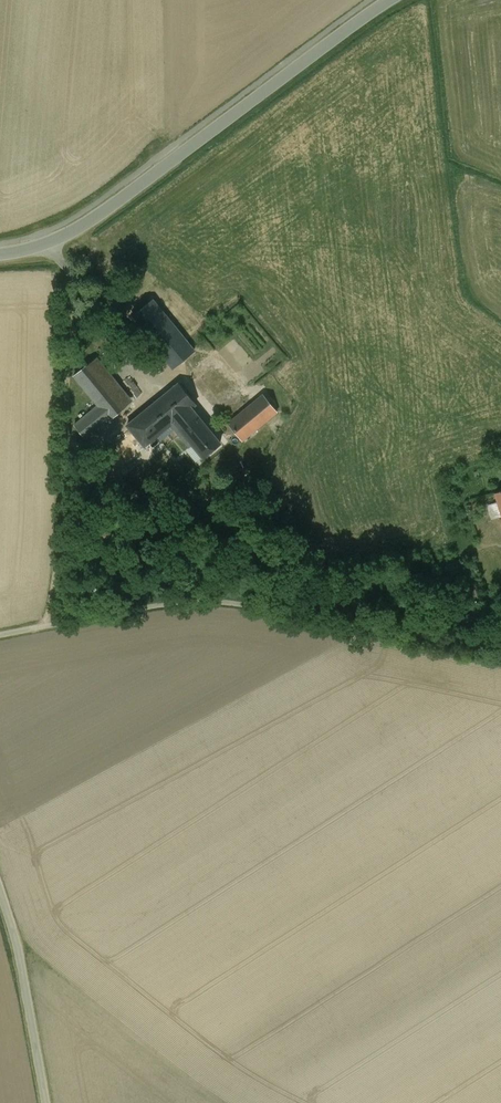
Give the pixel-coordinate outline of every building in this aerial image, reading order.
[(188,345),(152,300),(131,317),(173,368),(194,352),(188,345)] [(127,406),(91,362),(74,376),(98,406),(109,419),(110,420),(127,406)] [(179,383),(127,425),(144,446),(157,436),(174,422),(191,408),(196,404),(179,383)] [(263,395),(228,424),(242,441),(277,412),(263,395)] [(98,406),(74,425),(85,439),(109,419),(98,406)] [(220,443),(191,408),(174,422),(183,434),(180,437),(189,448),(192,445),(203,458),(220,443)] [(174,422),(157,436),(167,447),(180,437),(183,434),(174,422)] [(447,576),(434,579),(436,588),(449,584),(447,576)]
